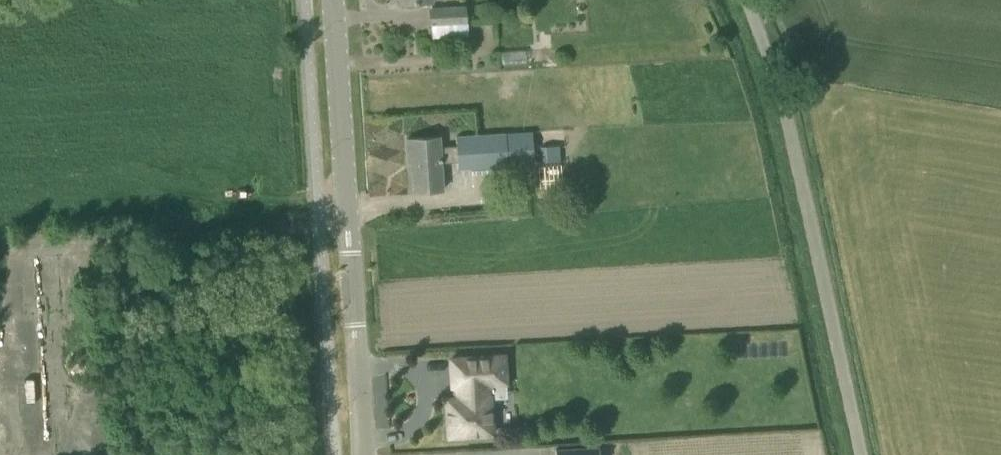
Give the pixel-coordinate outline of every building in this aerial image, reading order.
[(433,24),(468,22),(467,5),(431,7),(433,24)] [(531,60),(550,59),(549,46),(530,47),(531,60)] [(510,165),(509,145),(534,143),(533,131),(457,136),(457,145),(441,146),(440,136),(407,138),(408,161),(412,161),(414,191),(445,189),(443,161),(458,160),(459,168),(510,165)] [(449,435),(493,433),(490,395),(489,395),(488,383),(506,382),(505,354),(450,357),(452,385),(457,385),(458,397),(446,398),(449,435)] [(556,454),(600,454),(599,446),(555,449),(556,454)]
